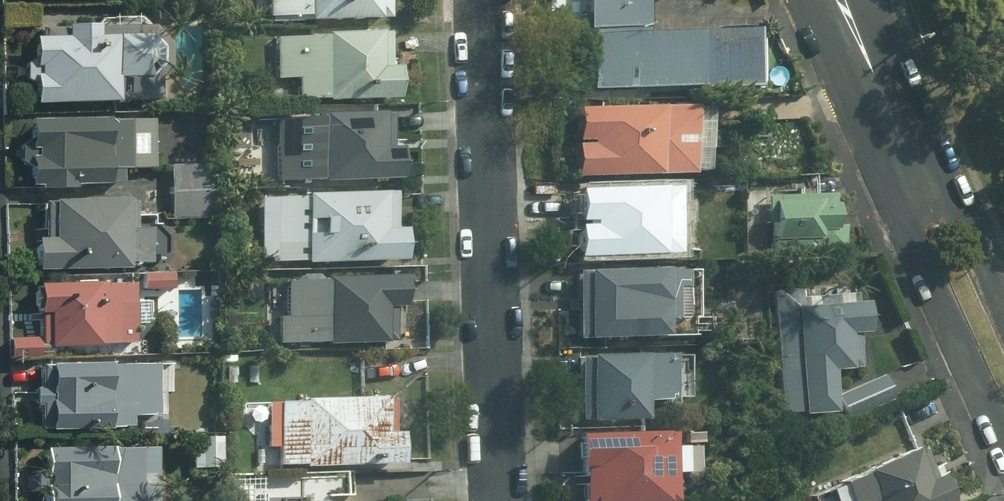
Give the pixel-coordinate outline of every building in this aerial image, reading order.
[(393,0),(271,0),(272,20),(314,20),(314,17),(393,15),(393,0)] [(590,27),(646,27),(646,0),(589,0),(590,27)] [(39,83),(39,100),(165,96),(164,74),(174,65),(174,37),(156,23),(150,23),(144,15),(105,17),(101,22),(69,23),(69,25),(45,25),(45,34),(38,35),(39,53),(28,62),(28,76),(39,83)] [(760,26),(675,27),(676,84),(761,84),(760,26)] [(646,27),(590,27),(591,85),(676,84),(675,27),(646,27)] [(331,34),(279,35),(280,77),(300,77),(300,98),(404,93),(402,64),(391,64),(389,29),(330,31),(331,34)] [(689,102),(559,104),(561,172),(679,169),(679,145),(690,145),(689,102)] [(305,169),(305,179),(407,175),(406,144),(395,145),(394,109),(325,112),(326,115),(280,117),(282,170),(305,169)] [(112,117),(34,117),(34,136),(23,143),(23,159),(34,166),(34,183),(43,183),(43,186),(78,186),(78,181),(125,181),(125,167),(154,167),(153,124),(147,118),(112,119),(112,117)] [(214,162),(173,163),(175,219),(216,218),(214,162)] [(676,183),(579,185),(580,254),(679,251),(676,183)] [(309,256),(311,262),(410,258),(409,226),(399,226),(398,190),(279,195),(263,196),(265,257),(309,256)] [(787,235),(787,249),(834,248),(834,222),(821,222),(821,190),(764,191),(765,236),(787,235)] [(40,236),(40,268),(133,267),(133,260),(154,260),(153,226),(138,226),(138,199),(132,199),(132,196),(58,197),(58,200),(46,200),(46,236),(40,236)] [(646,263),(563,266),(565,336),(650,333),(650,316),(672,315),(670,268),(646,268),(646,263)] [(146,271),(146,288),(175,288),(175,271),(146,271)] [(410,305),(409,272),(332,274),(332,275),(332,278),(325,277),(323,276),(320,273),(290,273),(289,278),(290,283),(290,315),(280,316),(280,342),(282,342),(314,342),(330,341),(330,340),(391,340),(391,337),(398,337),(398,305),(404,305),(410,305)] [(138,281),(43,282),(43,287),(38,287),(38,307),(43,307),(43,337),(12,337),(13,357),(55,357),(55,345),(104,344),(104,341),(140,341),(140,332),(152,333),(152,299),(138,300),(138,281)] [(793,288),(767,289),(772,411),(825,408),(823,367),(851,366),(849,330),(853,330),(851,284),(824,286),(825,292),(794,294),(793,288)] [(657,396),(656,350),(571,352),(573,418),(632,416),(631,397),(657,396)] [(365,358),(366,378),(399,377),(399,357),(365,358)] [(44,403),(45,428),(136,426),(135,413),(162,412),(162,390),(166,389),(165,362),(115,364),(115,359),(54,361),(54,363),(44,363),(45,387),(38,387),(38,404),(44,403)] [(832,393),(842,418),(888,397),(877,372),(832,393)] [(283,462),(309,461),(390,395),(309,398),(309,399),(270,401),(271,447),(283,446),(283,462)] [(391,431),(390,395),(309,461),(309,465),(408,462),(407,431),(391,431)] [(561,429),(562,465),(568,464),(569,500),(579,500),(657,499),(656,470),(673,470),(672,445),(655,445),(654,427),(561,429)] [(225,435),(194,436),(194,467),(226,467),(225,435)] [(816,500),(934,500),(938,499),(924,471),(919,473),(905,442),(896,446),(895,444),(825,477),(827,482),(811,490),(816,500)] [(50,500),(161,500),(158,445),(51,448),(52,467),(39,473),(39,489),(50,495),(50,500)] [(269,471),(224,472),(225,500),(269,500),(269,471)]
